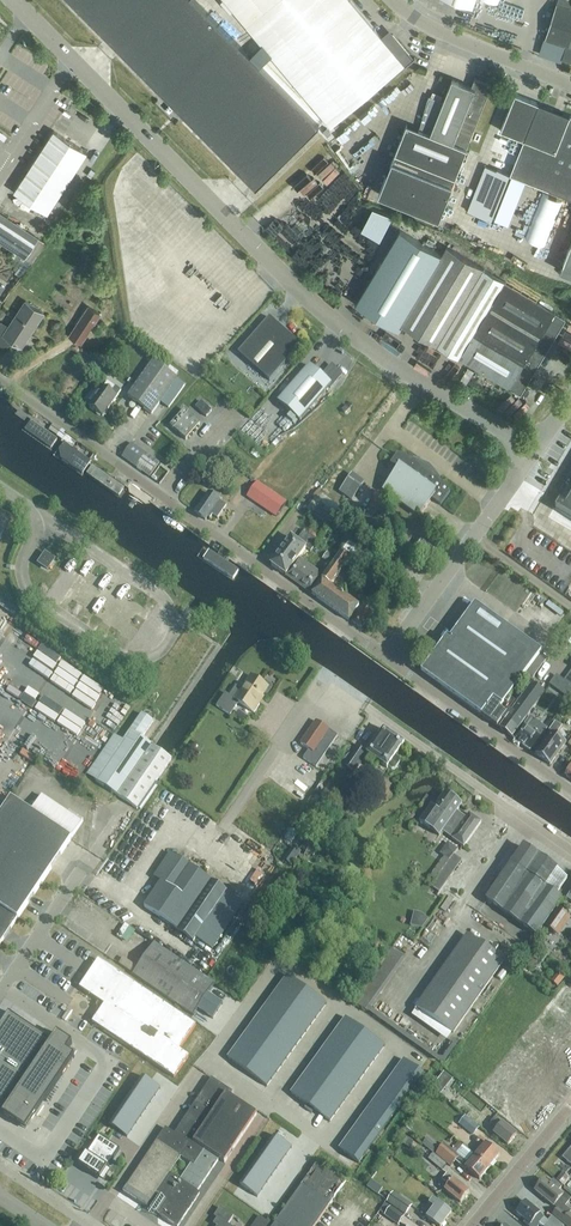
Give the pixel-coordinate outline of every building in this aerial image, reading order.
[(255,188),(319,125),(195,0),(70,0),(255,188)] [(246,26),(321,115),(330,126),(344,115),(404,65),(405,66),(414,59),(389,29),(380,37),(356,8),(349,0),(277,0),(246,26)] [(545,38),(566,45),(562,58),(570,61),(570,0),(557,0),(556,3),(545,38)] [(439,218),(492,85),(474,78),(471,87),(451,79),(430,133),(406,124),(378,194),(439,218)] [(500,131),(523,140),(515,160),(509,175),(570,200),(570,117),(566,115),(515,94),(506,115),(500,131)] [(326,128),(323,132),(327,137),(331,134),(326,128)] [(47,214),(87,153),(54,131),(14,192),(47,214)] [(485,167),(467,211),(491,221),(509,177),(496,171),(485,167)] [(527,239),(548,246),(564,202),(543,194),(527,239)] [(360,230),(381,238),(391,215),(371,206),(360,230)] [(38,238),(0,213),(0,242),(25,258),(38,238)] [(399,229),(354,304),(399,331),(402,327),(403,325),(509,389),(509,388),(520,395),(565,320),(553,313),(554,313),(504,283),(505,281),(484,268),(483,269),(447,246),(441,255),(399,229)] [(33,246),(39,250),(45,242),(40,238),(33,246)] [(559,271),(570,276),(570,241),(559,271)] [(44,314),(26,301),(9,327),(1,321),(0,322),(0,344),(1,345),(4,345),(7,345),(10,343),(12,341),(21,347),(44,314)] [(81,345),(101,314),(88,306),(68,336),(81,345)] [(269,381),(300,345),(269,318),(238,353),(269,381)] [(413,362),(427,368),(434,353),(420,346),(413,362)] [(151,415),(177,379),(176,379),(165,371),(153,362),(128,398),(151,415)] [(310,365),(277,402),(300,421),(329,388),(330,390),(344,375),(332,364),(322,375),(310,365)] [(466,384),(473,371),(467,368),(460,381),(466,384)] [(102,417),(121,391),(116,387),(111,393),(103,387),(89,407),(102,417)] [(206,417),(211,411),(201,402),(195,408),(206,417)] [(200,424),(184,410),(170,426),(186,440),(200,424)] [(57,440),(28,420),(21,430),(50,450),(57,440)] [(90,463),(62,444),(54,456),(81,475),(90,463)] [(122,458),(149,478),(159,464),(132,444),(122,458)] [(413,460),(397,454),(388,467),(396,473),(382,491),(419,518),(432,500),(440,506),(450,492),(439,479),(440,478),(429,465),(414,458),(413,460)] [(123,489),(91,467),(85,475),(117,498),(123,489)] [(352,501),(364,483),(352,474),(339,492),(352,501)] [(257,482),(246,497),(276,518),(287,502),(257,482)] [(555,509),(570,518),(570,482),(555,509)] [(218,518),(223,511),(226,506),(209,494),(195,514),(205,520),(207,517),(210,519),(212,515),(218,518)] [(326,526),(335,514),(324,505),(314,516),(326,526)] [(311,552),(319,541),(304,531),(296,542),(290,538),(271,566),(286,576),(305,548),(311,552)] [(361,605),(359,607),(336,590),(331,586),(349,560),(353,564),(355,561),(362,566),(368,559),(360,553),(365,547),(353,539),(341,555),(341,554),(312,595),(349,621),(352,616),(355,618),(352,622),(361,629),(372,613),(361,605)] [(427,560),(434,551),(421,542),(415,551),(427,560)] [(238,570),(207,549),(200,558),(232,580),(238,570)] [(48,569),(54,560),(46,554),(40,563),(48,569)] [(300,586),(313,569),(299,558),(286,576),(300,586)] [(313,569),(300,586),(310,593),(323,576),(313,569)] [(526,674),(540,655),(542,653),(475,604),(450,639),(447,637),(423,670),(443,684),(441,687),(481,716),(492,699),(502,706),(507,698),(516,686),(517,687),(526,674)] [(540,655),(526,674),(532,679),(546,659),(540,655)] [(562,695),(569,685),(556,675),(549,685),(562,695)] [(225,693),(216,707),(230,716),(239,703),(253,713),(259,704),(258,703),(263,694),(265,695),(268,695),(273,688),(272,685),(265,681),(262,681),(261,683),(251,676),(242,690),(236,687),(230,696),(225,693)] [(512,738),(544,693),(532,685),(500,729),(512,738)] [(492,699),(481,716),(497,728),(514,703),(507,698),(502,706),(492,699)] [(142,714),(95,782),(137,810),(171,759),(141,739),(153,722),(142,714)] [(316,768),(337,737),(316,722),(300,744),(309,750),(303,759),(316,768)] [(550,766),(566,743),(556,736),(562,727),(555,722),(549,731),(551,733),(535,755),(550,766)] [(530,752),(541,737),(524,725),(514,739),(530,752)] [(396,769),(401,761),(400,758),(396,756),(404,744),(384,730),(367,754),(370,756),(366,762),(374,768),(378,762),(387,768),(388,767),(392,770),(396,769)] [(354,774),(367,754),(357,747),(344,766),(354,774)] [(457,812),(462,805),(445,793),(438,803),(434,809),(430,807),(419,822),(438,836),(443,830),(453,837),(451,839),(463,848),(481,823),(469,814),(466,819),(457,812)] [(41,796),(31,812),(10,799),(0,814),(0,944),(17,919),(83,821),(69,812),(68,813),(41,796)] [(258,873),(268,858),(235,835),(225,851),(258,873)] [(306,842),(302,849),(306,851),(305,852),(313,857),(319,848),(312,843),(311,844),(306,842)] [(294,846),(283,860),(291,866),(301,851),(294,846)] [(523,847),(486,900),(536,936),(561,899),(555,895),(567,878),(523,847)] [(195,938),(204,944),(235,898),(211,881),(170,853),(153,877),(161,882),(143,908),(193,942),(195,938)] [(440,893),(462,860),(454,855),(449,861),(431,887),(440,893)] [(570,918),(558,909),(545,927),(558,936),(570,918)] [(414,912),(410,926),(422,929),(429,920),(421,914),(414,912)] [(120,919),(112,932),(128,941),(136,929),(120,919)] [(452,1033),(503,962),(466,937),(416,1008),(452,1033)] [(133,975),(192,1015),(197,1009),(202,1001),(207,993),(214,983),(180,961),(165,950),(154,943),(133,975)] [(389,947),(356,1003),(369,1011),(402,955),(389,947)] [(174,1078),(188,1057),(178,1050),(195,1025),(133,984),(120,975),(98,960),(79,988),(104,1005),(92,1023),(174,1078)] [(564,979),(557,973),(550,982),(557,987),(564,979)] [(287,977),(228,1059),(266,1087),(326,1004),(287,977)] [(565,990),(561,996),(564,999),(569,994),(565,990)] [(217,1011),(222,1003),(207,993),(202,1001),(217,1011)] [(561,996),(556,1002),(560,1005),(564,999),(561,996)] [(211,1018),(217,1011),(202,1001),(197,1009),(211,1018)] [(549,1010),(544,1016),(548,1019),(552,1013),(549,1010)] [(0,1025),(0,1112),(25,1129),(44,1102),(74,1057),(66,1052),(72,1044),(56,1034),(51,1042),(8,1013),(0,1025)] [(544,1016),(540,1022),(543,1025),(548,1019),(544,1016)] [(345,1019),(291,1095),(306,1106),(305,1108),(312,1113),(313,1111),(329,1122),(384,1046),(345,1019)] [(561,1048),(570,1056),(570,1038),(570,1037),(561,1048)] [(511,1056),(507,1061),(510,1064),(515,1059),(511,1056)] [(404,1061),(339,1150),(358,1164),(423,1075),(404,1061)] [(507,1061),(502,1067),(506,1070),(510,1064),(507,1061)] [(444,1072),(437,1080),(446,1087),(452,1079),(444,1072)] [(541,1072),(532,1082),(549,1096),(558,1086),(541,1072)] [(495,1076),(490,1081),(494,1084),(499,1079),(495,1076)] [(142,1077),(109,1127),(127,1138),(159,1089),(142,1077)] [(179,1128),(180,1129),(175,1136),(165,1129),(123,1193),(146,1208),(158,1216),(173,1225),(178,1225),(199,1194),(197,1193),(219,1160),(224,1163),(257,1115),(230,1097),(226,1094),(229,1091),(211,1079),(179,1128)] [(490,1081),(486,1087),(489,1090),(494,1084),(490,1081)] [(532,1082),(524,1092),(541,1106),(549,1096),(532,1082)] [(524,1092),(516,1102),(532,1116),(541,1106),(524,1092)] [(65,1155),(94,1109),(71,1095),(42,1141),(65,1155)] [(516,1102),(507,1113),(524,1126),(532,1116),(516,1102)] [(479,1128),(465,1117),(458,1125),(473,1136),(479,1128)] [(502,1125),(494,1119),(492,1122),(491,1121),(489,1123),(498,1130),(494,1134),(508,1146),(516,1136),(502,1124),(502,1125)] [(413,1130),(408,1126),(404,1131),(409,1135),(413,1130)] [(86,1155),(79,1166),(100,1180),(101,1178),(107,1169),(119,1150),(99,1136),(86,1155)] [(273,1136),(240,1185),(258,1197),(291,1148),(273,1136)] [(434,1151),(439,1145),(428,1137),(423,1143),(434,1151)] [(413,1143),(407,1138),(402,1143),(409,1149),(413,1143)] [(475,1157),(489,1168),(499,1156),(487,1146),(488,1145),(480,1138),(476,1143),(482,1148),(475,1157)] [(435,1155),(447,1164),(451,1168),(460,1157),(444,1144),(435,1155)] [(562,1159),(570,1166),(570,1148),(562,1159)] [(447,1164),(435,1155),(433,1153),(428,1159),(442,1170),(447,1164)] [(479,1181),(489,1168),(475,1157),(468,1165),(462,1160),(457,1165),(466,1172),(467,1170),(479,1181)] [(338,1194),(347,1182),(320,1162),(276,1223),(274,1225),(315,1225),(338,1194)] [(562,1186),(569,1178),(563,1173),(556,1180),(562,1186)] [(460,1203),(469,1193),(447,1175),(442,1180),(449,1186),(444,1191),(460,1203)] [(549,1185),(544,1181),(535,1192),(553,1207),(558,1202),(564,1207),(570,1200),(564,1194),(562,1196),(558,1192),(561,1188),(553,1181),(549,1185)] [(412,1206),(393,1193),(386,1203),(405,1216),(412,1206)] [(452,1214),(433,1200),(428,1208),(432,1211),(427,1219),(436,1225),(442,1225),(452,1214)] [(545,1220),(545,1219),(526,1203),(516,1214),(525,1221),(523,1224),(526,1225),(538,1225),(539,1224),(542,1225),(564,1225),(552,1216),(548,1222),(545,1220)] [(404,1217),(390,1207),(384,1216),(398,1225),(404,1217)] [(227,1225),(233,1217),(220,1208),(214,1217),(217,1219),(213,1224),(216,1225),(229,1225),(227,1225)] [(552,1215),(565,1225),(570,1225),(570,1214),(566,1218),(557,1210),(552,1215)] [(276,1223),(269,1218),(267,1221),(260,1216),(253,1225),(274,1225),(276,1223)]
